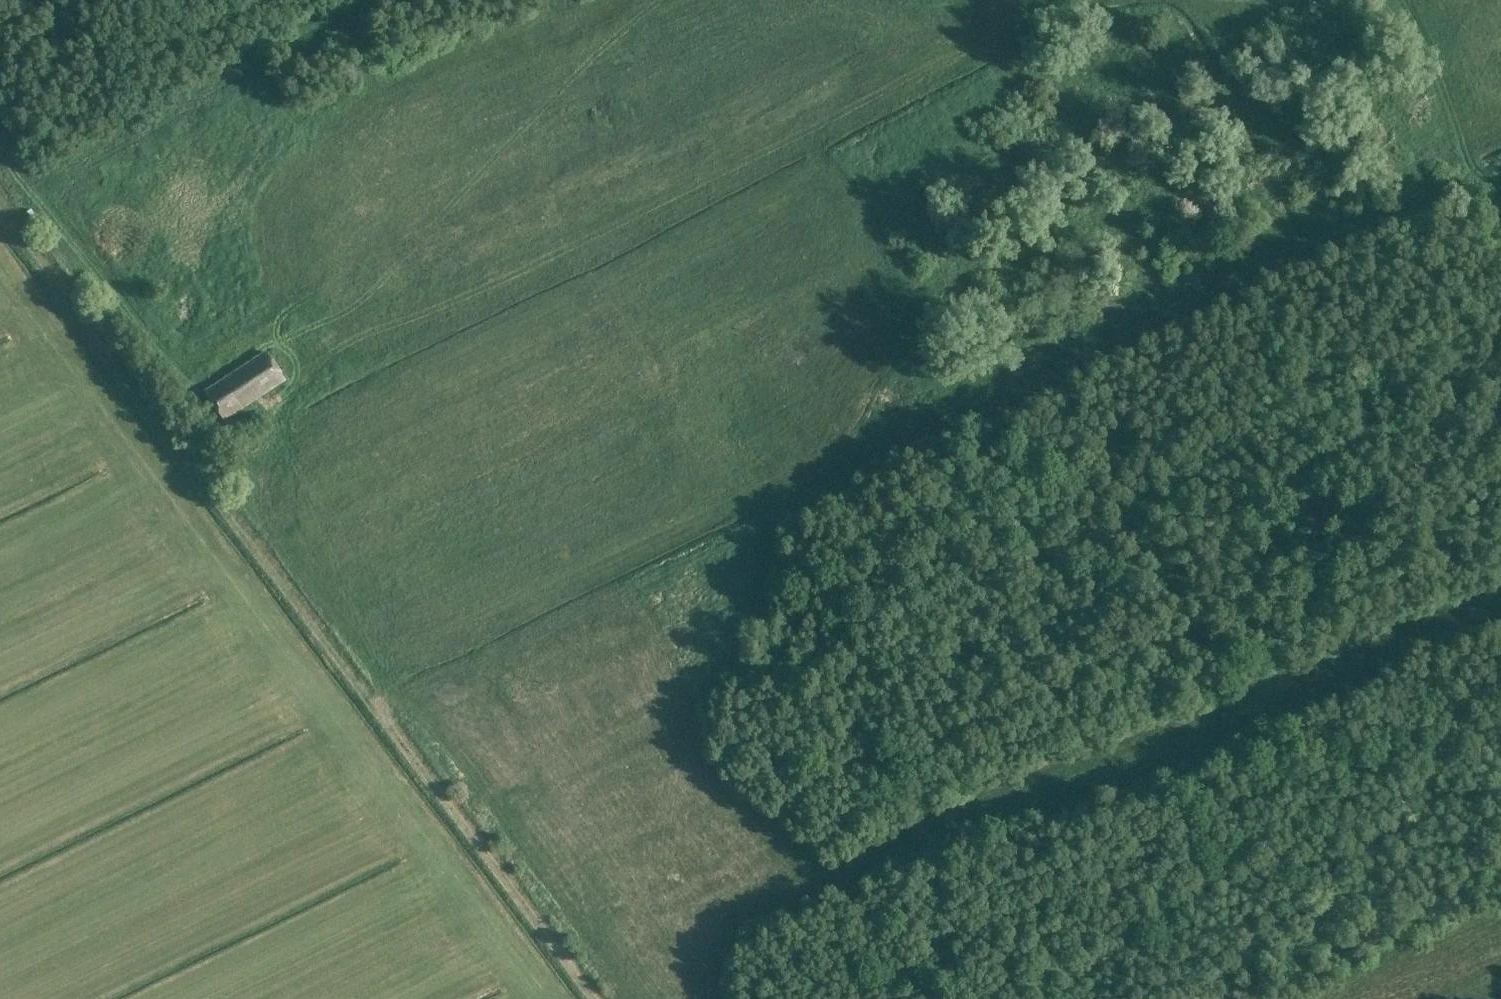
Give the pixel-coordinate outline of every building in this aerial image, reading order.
[(254,361),(247,349),(207,373),(213,384),(254,361)] [(286,383),(267,353),(209,394),(225,423),(286,383)]
